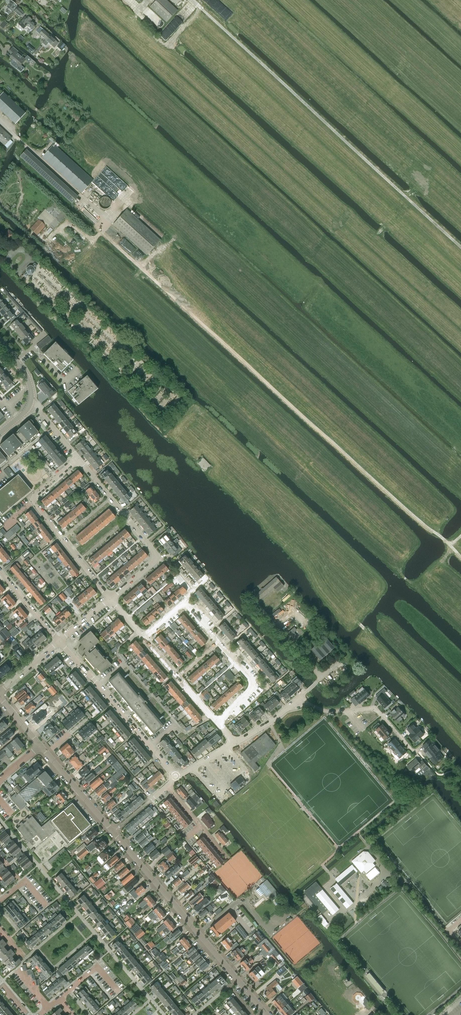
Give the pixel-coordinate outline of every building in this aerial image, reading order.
[(12,10),(16,6),(16,5),(12,1),(11,0),(10,1),(9,3),(10,4),(7,7),(8,9),(5,12),(8,14),(12,10)] [(150,7),(166,22),(177,11),(166,0),(156,0),(150,7)] [(20,17),(24,13),(18,7),(16,6),(12,10),(20,17)] [(20,21),(18,24),(23,29),(26,26),(27,25),(32,30),(36,25),(32,22),(31,21),(32,20),(28,17),(27,18),(25,17),(20,21)] [(40,27),(36,31),(45,40),(49,35),(40,27)] [(45,40),(42,43),(46,46),(49,43),(51,45),(54,48),(56,46),(58,43),(49,35),(45,40)] [(61,51),(64,48),(66,45),(62,42),(57,47),(61,51)] [(40,46),(34,53),(36,55),(35,55),(37,57),(39,54),(38,53),(39,51),(38,51),(42,47),(40,46)] [(13,47),(9,51),(13,55),(10,57),(12,59),(13,60),(11,63),(11,64),(16,68),(21,72),(24,68),(20,64),(24,59),(22,56),(23,55),(13,47)] [(15,124),(25,113),(3,92),(3,93),(0,96),(0,110),(15,124)] [(5,146),(12,138),(0,127),(0,141),(5,146)] [(42,157),(81,193),(93,180),(54,144),(42,157)] [(26,149),(20,156),(28,164),(28,163),(34,156),(32,155),(26,149)] [(112,204),(112,203),(112,202),(112,201),(111,200),(110,199),(110,198),(108,197),(107,197),(106,197),(104,197),(103,197),(102,198),(101,199),(100,200),(100,201),(99,202),(99,203),(99,204),(100,206),(100,207),(101,208),(102,208),(103,209),(104,210),(106,210),(107,210),(108,209),(110,208),(111,207),(112,206),(112,204)] [(39,219),(30,229),(37,235),(46,226),(47,224),(49,225),(53,229),(59,224),(54,219),(62,211),(53,202),(48,208),(47,207),(37,218),(39,219)] [(7,204),(5,206),(13,213),(15,211),(11,207),(11,208),(7,204)] [(28,211),(26,214),(28,215),(31,218),(40,207),(38,205),(36,208),(34,207),(30,212),(28,211)] [(126,210),(113,224),(147,254),(160,241),(137,220),(140,217),(135,213),(133,216),(126,210)] [(8,230),(3,238),(9,242),(14,234),(8,230)] [(34,269),(37,266),(35,263),(32,266),(31,266),(29,266),(26,269),(26,272),(24,275),(26,277),(29,274),(29,275),(32,274),(35,271),(34,269)] [(0,310),(0,313),(3,316),(10,310),(6,305),(0,310)] [(10,310),(3,316),(7,321),(9,319),(11,321),(16,317),(14,315),(10,310)] [(10,325),(14,330),(21,324),(18,320),(20,317),(19,315),(16,317),(11,321),(12,323),(10,325)] [(21,324),(14,330),(18,335),(25,329),(21,324)] [(25,329),(18,335),(22,340),(29,334),(25,329)] [(29,334),(22,340),(26,345),(33,339),(29,334)] [(56,342),(44,354),(59,369),(61,371),(73,360),(56,342)] [(1,381),(2,382),(8,377),(4,372),(0,375),(0,380),(1,381)] [(78,383),(68,391),(79,404),(97,388),(87,376),(78,383)] [(8,377),(2,382),(1,381),(0,382),(0,385),(3,383),(7,387),(12,382),(8,377)] [(40,384),(38,386),(41,389),(46,394),(45,394),(45,395),(47,394),(50,397),(49,398),(48,398),(48,399),(56,392),(53,388),(51,389),(44,380),(43,381),(42,379),(38,382),(40,384)] [(47,409),(51,414),(57,409),(53,404),(47,409)] [(57,409),(51,414),(55,419),(61,414),(57,409)] [(61,414),(55,419),(59,423),(65,418),(61,414)] [(65,418),(59,423),(63,428),(69,423),(65,418)] [(0,445),(0,447),(11,460),(17,455),(14,452),(27,441),(38,432),(32,424),(34,423),(31,419),(29,421),(18,430),(19,431),(14,436),(13,434),(5,441),(0,445)] [(69,423),(63,428),(67,433),(69,431),(73,428),(69,423)] [(69,431),(67,433),(70,438),(77,432),(73,428),(69,431)] [(38,442),(35,444),(39,448),(42,446),(49,440),(46,435),(38,441),(38,442)] [(81,441),(75,445),(76,446),(78,448),(80,451),(80,450),(88,443),(87,442),(86,443),(84,441),(85,440),(83,437),(81,439),(82,439),(80,440),(81,441)] [(49,440),(42,446),(45,450),(53,444),(49,440)] [(88,443),(80,450),(82,453),(84,456),(84,455),(92,448),(91,447),(90,448),(88,446),(89,445),(88,443)] [(53,444),(45,450),(48,454),(56,448),(53,444)] [(48,454),(51,458),(59,451),(56,448),(48,454)] [(92,448),(84,455),(86,458),(88,461),(88,460),(96,453),(95,452),(94,453),(92,451),(93,450),(92,448)] [(59,451),(51,458),(54,462),(62,455),(59,451)] [(96,453),(88,460),(90,463),(89,463),(91,465),(92,465),(100,458),(99,457),(98,458),(96,456),(97,455),(96,453)] [(62,455),(54,462),(59,467),(60,465),(67,460),(62,455)] [(100,458),(92,465),(94,467),(93,468),(95,470),(103,464),(100,461),(101,460),(100,458)] [(198,462),(203,467),(202,467),(205,470),(210,465),(203,458),(198,462)] [(10,479),(15,475),(8,467),(3,471),(10,479)] [(101,474),(105,480),(112,474),(107,469),(101,474)] [(73,473),(78,479),(82,475),(78,470),(73,473)] [(69,477),(74,483),(78,479),(73,473),(69,477)] [(112,474),(105,480),(109,484),(116,479),(112,474)] [(0,489),(0,512),(2,514),(2,515),(31,491),(17,475),(0,489)] [(64,481),(69,487),(74,483),(69,477),(64,481)] [(116,479),(109,484),(113,489),(120,484),(116,479)] [(59,485),(64,491),(69,487),(64,481),(59,485)] [(120,484),(113,489),(117,494),(123,489),(120,484)] [(55,489),(59,495),(64,491),(59,485),(55,489)] [(85,491),(89,496),(95,491),(91,486),(85,491)] [(50,493),(55,499),(59,495),(55,489),(50,493)] [(123,489),(117,494),(121,499),(127,493),(123,489)] [(99,495),(95,491),(89,496),(93,500),(94,499),(96,501),(100,498),(98,496),(99,495)] [(45,497),(50,503),(55,499),(50,493),(45,497)] [(127,493),(121,499),(124,503),(131,498),(127,493)] [(45,507),(50,503),(45,497),(40,501),(45,507)] [(133,516),(134,516),(142,509),(141,507),(139,508),(138,506),(139,505),(137,502),(135,504),(136,505),(129,511),(130,511),(132,513),(131,514),(133,516)] [(76,507),(81,513),(86,509),(81,503),(76,507)] [(72,511),(77,516),(81,513),(76,507),(72,511)] [(142,509),(134,516),(136,518),(135,519),(137,521),(138,521),(146,514),(145,512),(143,513),(141,511),(143,510),(142,509)] [(24,515),(28,519),(34,515),(30,510),(24,515)] [(106,514),(105,515),(109,521),(114,517),(114,518),(115,517),(109,510),(108,511),(107,512),(107,513),(106,514)] [(67,515),(72,520),(77,516),(72,511),(67,515)] [(101,518),(99,519),(104,525),(108,522),(109,522),(110,521),(109,521),(105,515),(104,515),(104,514),(103,515),(102,517),(101,518)] [(146,514),(138,521),(140,523),(139,523),(141,526),(142,525),(142,526),(150,518),(149,517),(147,518),(145,516),(147,515),(146,514)] [(28,519),(32,524),(37,519),(34,515),(28,519)] [(62,519),(67,524),(72,520),(67,515),(62,519)] [(61,517),(56,521),(57,523),(62,529),(67,524),(62,519),(61,517)] [(150,518),(142,526),(144,528),(143,528),(145,531),(146,530),(154,523),(152,521),(151,523),(149,521),(151,520),(150,518)] [(32,524),(30,526),(33,530),(36,529),(41,524),(37,519),(32,524)] [(97,521),(94,524),(99,529),(103,526),(104,527),(105,526),(104,525),(99,519),(97,521)] [(91,527),(89,528),(94,534),(98,531),(100,530),(99,529),(94,524),(94,523),(93,524),(92,525),(93,525),(91,527)] [(154,523),(146,530),(148,533),(147,533),(149,535),(156,529),(153,526),(155,524),(154,523)] [(36,529),(36,530),(39,534),(45,529),(41,524),(36,529)] [(87,530),(84,533),(89,538),(93,535),(95,534),(94,534),(89,528),(86,530),(87,530)] [(39,534),(43,539),(49,534),(45,529),(39,534)] [(120,533),(126,539),(130,535),(125,529),(120,533)] [(159,540),(163,545),(170,540),(166,535),(168,533),(166,530),(159,536),(161,538),(159,540)] [(75,537),(76,538),(82,545),(84,543),(88,539),(88,540),(89,539),(89,538),(84,533),(82,531),(75,537)] [(116,536),(121,543),(126,539),(120,533),(116,536)] [(53,539),(49,534),(43,539),(47,543),(53,539)] [(111,540),(116,547),(121,543),(116,536),(111,540)] [(106,544),(112,551),(116,547),(111,540),(106,544)] [(170,540),(163,545),(167,550),(174,544),(170,540)] [(50,548),(54,553),(60,548),(56,543),(50,548)] [(101,548),(107,555),(112,551),(106,544),(101,548)] [(177,549),(174,544),(167,550),(171,555),(173,553),(175,555),(182,550),(179,548),(177,549)] [(54,553),(58,557),(64,553),(60,548),(54,553)] [(97,552),(103,558),(107,555),(101,548),(97,552)] [(28,550),(21,555),(24,559),(31,553),(28,550)] [(138,554),(143,560),(148,556),(143,550),(138,554)] [(92,556),(98,562),(103,558),(97,552),(92,556)] [(6,553),(0,557),(0,558),(4,563),(10,558),(6,553)] [(58,557),(61,562),(67,557),(64,553),(58,557)] [(133,558),(139,564),(143,560),(138,554),(133,558)] [(186,554),(179,560),(182,565),(190,558),(186,554)] [(93,566),(98,562),(92,556),(88,560),(93,566)] [(67,557),(61,562),(65,567),(71,562),(67,557)] [(129,561),(134,568),(139,564),(133,558),(129,561)] [(190,558),(182,565),(186,569),(193,563),(190,558)] [(124,565),(129,572),(134,568),(129,561),(124,565)] [(71,562),(65,567),(68,570),(66,572),(67,573),(69,572),(75,567),(71,562)] [(14,573),(18,569),(21,567),(17,563),(10,568),(14,573)] [(159,567),(163,573),(168,569),(164,563),(159,567)] [(193,563),(186,569),(189,573),(197,567),(193,563)] [(119,569),(125,576),(129,572),(124,565),(119,569)] [(75,567),(69,572),(73,576),(78,572),(75,567)] [(154,571),(159,577),(163,573),(159,567),(154,571)] [(197,567),(189,573),(193,577),(200,571),(197,567)] [(22,574),(18,569),(14,573),(18,578),(22,574)] [(115,573),(120,579),(125,576),(119,569),(115,573)] [(150,575),(154,580),(159,577),(154,571),(150,575)] [(200,571),(193,577),(197,581),(204,575),(200,571)] [(22,574),(18,578),(21,582),(26,578),(28,577),(24,572),(22,574)] [(108,575),(116,583),(120,579),(115,573),(110,577),(108,574),(108,575)] [(184,580),(180,574),(175,578),(180,584),(184,580)] [(111,587),(116,583),(108,575),(106,576),(108,579),(106,581),(111,587)] [(145,579),(150,584),(154,580),(150,575),(145,579)] [(276,577),(256,594),(260,599),(273,587),(280,582),(276,577)] [(21,582),(25,587),(30,583),(26,578),(21,582)] [(280,582),(273,587),(277,592),(284,586),(280,582)] [(25,587),(29,592),(34,588),(30,583),(25,587)] [(141,583),(136,586),(141,592),(143,594),(147,591),(147,590),(145,588),(141,583)] [(176,587),(182,595),(187,591),(182,585),(180,587),(178,585),(176,587)] [(86,590),(92,597),(92,596),(93,595),(94,596),(97,593),(91,586),(86,590)] [(136,586),(132,590),(136,596),(141,592),(136,586)] [(175,591),(173,593),(178,598),(182,595),(176,587),(173,589),(175,591)] [(29,592),(33,596),(38,592),(34,588),(29,592)] [(200,588),(195,592),(199,597),(204,592),(200,588)] [(81,594),(88,601),(87,600),(89,599),(90,599),(92,597),(86,590),(81,594)] [(132,590),(127,594),(132,600),(136,596),(132,590)] [(33,596),(37,601),(41,597),(38,592),(33,596)] [(199,597),(203,602),(208,597),(204,592),(199,597)] [(168,597),(173,602),(178,598),(173,593),(168,597)] [(4,600),(7,603),(12,599),(8,594),(1,600),(2,601),(4,600)] [(77,598),(83,604),(84,603),(85,603),(88,601),(81,594),(77,598)] [(127,594),(122,598),(128,605),(133,601),(132,600),(127,594)] [(59,596),(56,598),(61,602),(64,606),(67,604),(59,596)] [(45,601),(41,597),(37,601),(41,605),(45,601)] [(168,606),(173,602),(168,597),(164,601),(168,606)] [(208,597),(203,602),(206,606),(212,601),(208,597)] [(83,605),(83,604),(77,598),(72,602),(78,608),(80,606),(81,607),(83,605)] [(16,603),(12,599),(7,603),(9,606),(8,608),(9,609),(16,603)] [(206,606),(211,610),(216,606),(212,601),(206,606)] [(153,606),(155,608),(159,614),(164,610),(157,603),(153,606)] [(51,610),(49,607),(47,605),(43,609),(47,613),(51,610)] [(211,610),(214,615),(220,611),(216,606),(211,610)] [(16,612),(18,616),(23,611),(19,607),(12,612),(14,614),(16,612)] [(150,612),(154,618),(159,614),(155,608),(150,612)] [(61,612),(66,618),(70,614),(66,609),(61,612)] [(27,616),(23,611),(18,616),(21,619),(19,620),(21,622),(27,616)] [(224,615),(220,611),(214,615),(219,620),(224,615)] [(57,616),(61,622),(66,618),(61,612),(57,616)] [(145,616),(150,622),(154,618),(150,612),(145,616)] [(183,614),(177,619),(182,624),(187,619),(183,614)] [(57,625),(61,622),(57,616),(52,620),(57,625)] [(145,626),(150,622),(145,616),(141,620),(145,626)] [(114,622),(119,629),(124,625),(117,617),(115,620),(115,621),(114,622)] [(187,619),(182,624),(185,628),(191,623),(187,619)] [(109,626),(115,632),(119,629),(114,622),(113,622),(113,621),(110,623),(111,625),(109,626)] [(219,626),(223,631),(228,627),(224,622),(219,626)] [(191,623),(185,628),(189,633),(195,628),(191,623)] [(105,630),(110,636),(115,632),(109,626),(108,625),(106,627),(106,628),(105,630)] [(0,631),(0,635),(3,638),(9,633),(4,627),(4,628),(3,629),(0,631)] [(223,631),(227,636),(232,631),(228,627),(223,631)] [(288,632),(293,638),(296,635),(294,632),(296,630),(294,627),(288,632)] [(189,633),(188,634),(192,639),(193,637),(199,632),(195,628),(189,633)] [(102,632),(100,634),(105,640),(107,643),(110,640),(112,638),(110,636),(105,630),(104,629),(101,631),(102,632)] [(81,657),(83,659),(85,657),(95,669),(96,668),(101,673),(111,664),(106,658),(95,645),(99,641),(90,631),(87,634),(88,635),(83,639),(82,638),(78,641),(82,645),(79,646),(80,648),(79,649),(79,651),(80,653),(83,656),(81,657)] [(232,631),(227,636),(231,640),(236,636),(232,631)] [(36,636),(41,642),(46,638),(40,632),(36,636)] [(199,632),(193,637),(197,642),(203,637),(199,632)] [(9,633),(3,638),(5,641),(8,638),(12,643),(15,640),(10,634),(9,633)] [(160,633),(155,638),(159,643),(164,638),(160,633)] [(243,637),(237,641),(241,646),(247,641),(246,641),(248,640),(244,635),(243,637)] [(31,640),(37,647),(39,645),(39,644),(41,642),(36,636),(31,640)] [(29,637),(22,643),(26,649),(29,647),(31,650),(34,648),(34,649),(37,647),(31,640),(29,637)] [(203,637),(197,642),(201,647),(207,642),(203,637)] [(326,637),(312,649),(321,660),(335,647),(326,637)] [(164,638),(159,643),(163,647),(168,642),(164,638)] [(129,646),(133,650),(139,645),(135,640),(129,646)] [(247,641),(241,646),(245,650),(250,646),(247,641)] [(163,647),(167,652),(172,647),(168,642),(163,647)] [(139,645),(133,650),(137,654),(137,655),(143,650),(143,649),(139,645)] [(245,650),(249,655),(254,650),(250,646),(245,650)] [(172,647),(167,652),(171,657),(176,652),(172,647)] [(21,648),(15,652),(22,659),(27,655),(21,648)] [(137,655),(135,657),(139,661),(141,659),(147,653),(143,650),(137,655)] [(249,655),(253,659),(258,655),(254,650),(249,655)] [(176,652),(171,657),(174,661),(180,656),(176,652)] [(147,653),(141,659),(145,663),(151,658),(147,653)] [(214,654),(210,658),(215,663),(217,666),(220,663),(220,661),(220,660),(222,658),(218,653),(215,655),(214,654)] [(258,655),(253,659),(257,664),(262,659),(265,658),(261,653),(258,655)] [(180,656),(174,661),(179,666),(186,659),(183,657),(184,656),(183,655),(182,655),(180,656)] [(52,660),(58,667),(62,663),(57,656),(52,660)] [(151,658),(145,663),(149,668),(155,663),(151,658)] [(206,662),(210,667),(215,663),(210,658),(206,662)] [(257,664),(261,670),(267,664),(262,659),(257,664)] [(48,663),(54,670),(58,667),(52,660),(48,663)] [(201,666),(206,671),(210,667),(206,662),(201,666)] [(0,668),(0,678),(11,669),(6,663),(0,668)] [(50,674),(54,670),(48,663),(44,667),(50,674)] [(155,663),(149,668),(153,673),(159,667),(155,663)] [(267,664),(261,670),(265,674),(271,669),(267,664)] [(197,669),(201,675),(206,671),(201,666),(197,669)] [(159,667),(153,673),(157,677),(163,672),(159,667)] [(192,673),(197,679),(201,675),(197,669),(192,673)] [(271,669),(265,674),(269,678),(274,673),(271,669)] [(68,676),(71,680),(78,674),(75,671),(68,676)] [(127,706),(129,709),(131,711),(132,710),(137,716),(141,720),(146,726),(150,731),(152,734),(164,725),(119,672),(108,682),(111,685),(114,688),(114,689),(120,695),(123,699),(128,705),(127,706)] [(163,672),(157,677),(161,682),(167,677),(163,672)] [(41,673),(37,677),(41,681),(45,678),(41,673)] [(192,683),(197,679),(192,673),(188,677),(192,683)] [(274,673),(269,678),(273,683),(278,678),(274,673)] [(78,674),(71,680),(75,684),(82,679),(78,674)] [(47,677),(43,680),(49,687),(52,684),(47,677)] [(82,679),(75,684),(79,689),(85,683),(82,679)] [(293,683),(289,686),(294,693),(299,689),(297,687),(299,685),(295,679),(292,682),(293,683)] [(165,686),(169,691),(175,686),(171,681),(165,686)] [(233,685),(238,691),(243,687),(238,681),(233,685)] [(18,693),(15,696),(19,700),(29,691),(25,685),(17,692),(18,693)] [(52,685),(47,689),(53,696),(58,692),(52,685)] [(89,685),(82,691),(86,696),(93,690),(89,685)] [(229,689),(234,694),(238,691),(233,685),(229,689)] [(175,686),(169,691),(173,695),(179,690),(175,686)] [(222,690),(229,698),(234,694),(229,689),(227,686),(222,690)] [(284,691),(290,697),(294,693),(289,686),(284,691)] [(354,696),(350,700),(352,702),(356,699),(360,703),(364,700),(366,698),(370,695),(365,689),(364,689),(362,687),(358,691),(360,693),(355,697),(354,696)] [(381,695),(377,699),(385,708),(391,702),(384,694),(387,691),(384,688),(379,692),(381,695)] [(93,690),(86,696),(89,700),(96,694),(93,690)] [(179,690),(173,695),(176,700),(182,694),(179,690)] [(222,695),(220,697),(225,702),(229,698),(222,690),(220,692),(222,695)] [(29,691),(19,700),(22,705),(25,702),(26,704),(34,697),(29,691)] [(275,694),(280,699),(282,697),(285,701),(290,697),(284,691),(280,694),(277,692),(275,694)] [(96,694),(89,700),(93,704),(100,698),(96,694)] [(182,694),(176,700),(180,704),(186,699),(182,694)] [(214,698),(220,706),(225,702),(220,697),(218,694),(214,698)] [(268,700),(269,701),(274,707),(279,703),(278,701),(280,699),(275,694),(268,700)] [(35,703),(38,700),(38,701),(42,698),(40,695),(24,708),(26,710),(26,711),(27,712),(28,712),(28,713),(36,707),(32,703),(34,702),(35,703)] [(100,698),(93,704),(97,708),(103,702),(100,698)] [(211,704),(211,705),(216,710),(220,706),(214,698),(213,698),(215,701),(211,704)] [(186,699),(180,704),(184,708),(190,703),(186,699)] [(260,704),(265,709),(267,708),(270,711),(274,707),(269,701),(265,705),(262,702),(260,704)] [(103,702),(97,708),(100,712),(107,706),(103,702)] [(35,715),(32,717),(37,723),(46,716),(42,712),(48,707),(45,703),(33,713),(35,715)] [(184,708),(188,713),(194,708),(190,703),(184,708)] [(258,707),(254,711),(259,717),(264,713),(262,711),(265,709),(260,704),(257,706),(258,707)] [(77,709),(74,711),(81,719),(83,716),(85,715),(78,708),(77,709)] [(194,708),(188,713),(192,718),(198,712),(194,708)] [(402,718),(405,715),(399,708),(395,711),(395,710),(392,712),(393,714),(392,715),(397,721),(398,720),(400,721),(403,719),(402,718)] [(102,715),(106,719),(113,714),(109,709),(102,715)] [(74,711),(70,715),(77,722),(81,719),(74,711)] [(245,714),(250,720),(251,718),(254,721),(259,717),(254,711),(249,715),(247,712),(245,714)] [(198,712),(192,718),(196,722),(202,717),(198,712)] [(113,714),(106,719),(109,723),(116,717),(113,714)] [(242,719),(239,721),(244,728),(249,723),(247,722),(250,720),(245,714),(241,718),(242,719)] [(70,715),(66,718),(73,725),(77,722),(70,715)] [(109,723),(113,728),(120,722),(116,717),(109,723)] [(66,718),(61,722),(68,729),(73,725),(66,718)] [(240,732),(244,728),(239,721),(234,725),(233,723),(230,725),(235,731),(237,729),(240,732)] [(89,723),(85,726),(92,733),(95,730),(97,729),(90,722),(89,723)] [(117,732),(124,726),(120,722),(113,728),(117,732)] [(379,723),(373,728),(375,731),(376,730),(385,740),(391,734),(383,724),(381,726),(379,723)] [(47,733),(50,737),(54,733),(59,729),(55,725),(53,727),(50,724),(43,730),(44,730),(43,730),(43,732),(45,733),(46,733),(47,733)] [(422,732),(423,731),(423,730),(422,730),(421,729),(420,729),(418,728),(417,729),(413,724),(407,729),(411,734),(409,735),(415,742),(424,734),(422,732)] [(85,726),(81,729),(88,737),(92,733),(85,726)] [(124,726),(117,732),(120,736),(127,730),(124,726)] [(0,736),(0,744),(1,746),(10,739),(9,738),(14,734),(13,733),(14,733),(11,730),(9,728),(0,736)] [(81,729),(78,733),(84,740),(88,737),(81,729)] [(214,729),(209,734),(211,736),(217,742),(221,738),(219,735),(221,734),(217,729),(215,730),(214,729)] [(127,730),(120,736),(124,740),(130,734),(127,730)] [(255,771),(259,768),(255,763),(276,745),(265,732),(240,753),(255,771)] [(209,733),(204,737),(205,739),(205,738),(206,740),(210,745),(211,747),(217,742),(211,736),(209,734),(209,733)] [(0,751),(0,759),(6,754),(9,757),(13,754),(11,751),(15,748),(17,750),(23,745),(19,740),(20,739),(18,736),(17,737),(16,737),(0,751)] [(126,743),(130,748),(137,742),(133,737),(126,743)] [(165,737),(159,742),(164,747),(169,742),(165,737)] [(205,739),(200,743),(205,749),(210,745),(206,740),(205,738),(205,739)] [(400,758),(407,752),(395,739),(388,744),(394,751),(393,752),(395,755),(396,754),(400,758)] [(435,763),(437,762),(438,762),(439,762),(440,762),(441,761),(441,760),(441,759),(440,759),(442,757),(439,753),(441,752),(434,744),(434,743),(431,739),(423,746),(426,749),(425,751),(435,763)] [(69,741),(59,749),(63,754),(71,747),(73,746),(69,741)] [(137,742),(130,748),(134,752),(140,746),(137,742)] [(169,742),(164,747),(168,752),(174,747),(169,742)] [(200,743),(195,747),(201,753),(205,749),(200,743)] [(104,745),(97,751),(100,754),(105,750),(106,749),(104,746),(104,745)] [(140,746),(134,752),(137,756),(144,750),(140,746)] [(174,747),(168,752),(172,757),(178,752),(175,749),(177,747),(175,746),(174,747)] [(71,747),(63,754),(67,758),(75,751),(71,747)] [(191,751),(190,751),(196,757),(201,753),(195,747),(191,751)] [(144,750),(137,756),(141,760),(147,754),(144,750)] [(178,752),(172,757),(176,762),(182,757),(178,752)] [(71,762),(73,765),(80,759),(84,755),(83,753),(79,756),(80,757),(79,758),(76,754),(69,760),(69,761),(70,762),(71,762)] [(147,754),(141,760),(144,764),(151,758),(147,754)] [(80,759),(73,765),(75,767),(75,768),(76,769),(77,769),(77,770),(84,764),(81,760),(82,759),(83,760),(86,757),(84,755),(80,759)] [(111,755),(107,759),(112,765),(117,761),(111,755)] [(182,757),(176,762),(180,766),(186,761),(182,757)] [(416,759),(407,766),(412,773),(414,771),(417,774),(424,768),(426,766),(427,765),(423,760),(422,761),(420,763),(416,759)] [(37,762),(31,767),(37,774),(41,771),(39,769),(41,767),(37,762)] [(86,766),(79,772),(80,774),(80,775),(81,777),(82,776),(83,777),(89,771),(88,769),(89,768),(93,765),(91,762),(86,766)] [(26,773),(23,776),(29,783),(32,780),(36,778),(35,776),(37,774),(31,767),(25,772),(26,773)] [(103,784),(95,791),(99,796),(106,790),(110,787),(111,789),(114,786),(117,784),(119,782),(128,774),(123,767),(122,767),(118,771),(103,784)] [(17,794),(25,803),(26,805),(25,803),(26,802),(44,787),(52,780),(44,771),(36,778),(32,780),(29,783),(21,790),(17,793),(17,794)] [(153,776),(157,781),(163,776),(159,771),(153,776)] [(92,772),(84,778),(88,782),(95,776),(92,772)] [(90,784),(89,785),(91,787),(91,788),(91,789),(92,789),(93,789),(94,789),(100,784),(98,782),(99,781),(101,779),(102,780),(105,777),(104,776),(102,774),(99,777),(90,784)] [(148,780),(152,785),(157,781),(153,776),(148,780)] [(240,777),(230,785),(235,791),(245,783),(240,777)] [(52,780),(44,787),(46,790),(45,791),(49,796),(52,794),(59,788),(58,787),(59,786),(57,784),(56,784),(54,782),(53,782),(52,780)] [(146,790),(152,785),(148,780),(142,785),(146,790)] [(124,789),(129,795),(133,792),(136,789),(137,790),(139,788),(134,782),(133,781),(130,784),(124,789)] [(17,785),(13,788),(17,793),(21,790),(17,785)] [(110,790),(101,797),(103,799),(102,799),(102,800),(102,801),(103,802),(104,802),(105,803),(111,797),(109,794),(111,792),(112,792),(116,788),(114,786),(111,789),(110,790)] [(181,787),(177,790),(183,797),(185,799),(188,796),(186,794),(187,794),(181,787)] [(61,803),(63,806),(68,802),(65,800),(67,798),(62,791),(56,796),(58,799),(58,800),(58,801),(60,803),(61,803)] [(15,792),(9,797),(20,810),(26,805),(25,803),(17,794),(15,792)] [(195,806),(196,808),(203,803),(195,794),(186,801),(192,808),(195,806)] [(133,796),(140,804),(144,801),(139,795),(137,797),(135,795),(133,796)] [(134,800),(131,802),(136,808),(140,804),(133,796),(132,798),(134,800)] [(170,796),(163,803),(167,807),(174,801),(170,796)] [(106,804),(110,809),(118,802),(117,800),(114,801),(112,799),(106,804)] [(174,801),(167,807),(170,811),(177,805),(174,801)] [(91,826),(80,813),(79,812),(76,808),(71,802),(41,827),(31,814),(30,815),(32,816),(28,819),(27,817),(25,819),(26,821),(23,824),(21,822),(19,824),(20,826),(17,828),(16,827),(15,827),(28,842),(36,835),(41,841),(48,836),(49,836),(48,836),(49,837),(54,832),(53,831),(55,830),(68,845),(91,826)] [(126,803),(132,811),(136,808),(131,802),(129,804),(127,802),(126,803)] [(124,809),(128,814),(132,811),(126,803),(124,804),(126,807),(124,809)] [(177,805),(170,811),(174,815),(181,809),(177,805)] [(149,806),(145,810),(151,817),(153,816),(152,815),(157,810),(154,806),(151,809),(149,806)] [(118,810),(124,817),(128,814),(124,809),(121,811),(119,808),(118,810)] [(181,809),(174,815),(177,819),(184,813),(181,809)] [(114,813),(116,816),(115,817),(117,819),(118,818),(120,821),(124,817),(118,810),(114,813)] [(141,813),(145,819),(148,817),(150,818),(151,817),(145,810),(141,813)] [(137,816),(143,824),(145,823),(143,821),(145,819),(141,813),(137,816)] [(184,813),(177,819),(181,824),(188,818),(184,813)] [(201,819),(209,828),(214,824),(211,820),(207,814),(201,819)] [(133,820),(137,825),(140,823),(142,825),(143,824),(137,816),(133,820)] [(188,818),(181,824),(184,828),(191,822),(188,818)] [(129,823),(135,831),(137,830),(135,827),(137,825),(133,820),(129,823)] [(129,823),(125,827),(127,830),(128,832),(129,832),(131,834),(132,833),(134,832),(135,831),(129,823)] [(93,828),(82,838),(84,840),(86,838),(85,837),(86,836),(90,840),(98,834),(97,833),(97,832),(96,830),(95,830),(93,828)] [(146,829),(135,838),(139,843),(149,834),(146,829)] [(5,844),(10,839),(9,837),(9,836),(5,832),(0,836),(0,841),(2,843),(3,842),(5,844)] [(223,845),(228,841),(222,833),(221,834),(219,832),(215,835),(217,837),(223,845)] [(149,834),(139,843),(140,844),(140,845),(141,846),(142,846),(142,847),(149,841),(148,840),(152,836),(150,833),(149,834)] [(203,836),(196,842),(199,846),(207,840),(203,836)] [(100,851),(107,845),(102,838),(99,841),(98,840),(97,841),(96,839),(93,842),(87,847),(90,851),(96,847),(97,849),(98,848),(100,851)] [(5,847),(9,852),(17,845),(13,841),(12,841),(10,839),(5,844),(6,846),(5,847)] [(154,840),(144,849),(147,853),(155,847),(153,845),(157,841),(156,839),(154,840)] [(207,840),(199,846),(203,850),(210,844),(207,840)] [(86,846),(84,843),(76,850),(78,852),(86,846)] [(210,844),(203,850),(206,854),(214,848),(210,844)] [(17,845),(9,852),(13,856),(14,855),(16,857),(21,852),(20,850),(17,845)] [(167,847),(161,852),(165,856),(171,851),(167,847)] [(63,848),(48,861),(50,863),(65,850),(63,848)] [(85,848),(76,855),(80,859),(89,852),(85,848)] [(104,862),(108,858),(114,853),(111,850),(110,850),(108,848),(99,855),(102,858),(101,858),(102,859),(104,862)] [(214,848),(206,854),(210,859),(217,853),(214,848)] [(153,860),(160,854),(156,849),(149,855),(150,856),(149,857),(151,859),(152,859),(153,860)] [(171,865),(168,862),(173,858),(174,858),(176,856),(172,851),(166,857),(168,859),(165,862),(164,860),(158,865),(161,869),(160,870),(161,871),(162,871),(163,872),(171,865)] [(354,863),(335,879),(341,885),(359,869),(361,872),(364,870),(366,873),(375,865),(373,863),(375,860),(368,852),(368,851),(363,851),(352,861),(354,863)] [(16,860),(20,865),(28,858),(24,854),(23,855),(21,852),(16,857),(17,859),(16,860)] [(217,853),(210,859),(214,863),(221,857),(217,853)] [(116,855),(107,863),(106,864),(109,868),(113,865),(120,859),(116,855)] [(221,857),(214,863),(217,867),(224,861),(221,857)] [(28,858),(20,865),(24,869),(25,868),(27,871),(33,866),(31,864),(31,863),(28,858)] [(114,867),(116,869),(117,871),(124,865),(121,861),(114,867)] [(90,862),(84,867),(84,868),(83,869),(85,872),(86,871),(87,871),(91,868),(89,866),(91,864),(90,862)] [(176,864),(165,874),(169,878),(180,868),(176,864)] [(198,872),(200,874),(207,868),(205,866),(198,872)] [(3,879),(10,873),(7,869),(6,869),(4,867),(0,870),(0,874),(0,876),(3,879)] [(129,871),(126,867),(115,876),(117,878),(119,876),(121,878),(129,871)] [(96,872),(88,878),(93,883),(97,880),(95,877),(98,874),(96,872)] [(10,873),(3,879),(6,884),(8,883),(9,885),(15,880),(13,878),(14,877),(10,873)] [(55,878),(59,882),(65,878),(66,878),(69,876),(67,874),(64,877),(61,873),(55,878)] [(121,881),(121,882),(119,883),(120,885),(122,884),(123,885),(127,882),(127,883),(134,877),(131,873),(121,881)] [(208,880),(210,883),(216,878),(212,873),(208,876),(210,878),(208,880)] [(183,878),(182,878),(184,875),(183,874),(172,883),(176,887),(182,882),(180,880),(183,878)] [(101,877),(93,883),(94,884),(98,889),(106,883),(105,883),(101,877)] [(59,882),(63,887),(69,882),(70,883),(73,880),(72,879),(68,881),(66,878),(65,878),(59,882)] [(138,882),(135,878),(122,889),(126,894),(133,888),(132,887),(138,882)] [(220,883),(216,878),(210,883),(210,884),(214,888),(220,883)] [(266,880),(259,886),(264,893),(263,894),(266,897),(266,898),(270,894),(271,895),(276,891),(267,879),(266,880)] [(189,880),(178,890),(181,894),(187,889),(190,886),(189,885),(191,883),(189,880)] [(69,882),(63,887),(67,892),(69,890),(73,887),(74,888),(77,885),(76,884),(73,886),(70,883),(69,882)] [(316,882),(305,891),(323,914),(328,909),(333,914),(339,909),(323,889),(321,888),(316,882)] [(385,882),(381,886),(385,891),(389,887),(385,882)] [(330,888),(332,891),(347,908),(353,903),(337,883),(330,888)] [(129,893),(127,895),(131,899),(137,894),(138,895),(145,890),(145,889),(141,885),(134,891),(134,890),(129,893)] [(221,885),(216,889),(221,894),(225,890),(221,885)] [(196,886),(184,896),(187,900),(194,894),(192,892),(195,890),(198,887),(196,886)] [(77,891),(74,888),(73,887),(69,890),(67,892),(71,897),(77,892),(78,893),(81,890),(80,888),(77,891)] [(225,891),(218,897),(222,901),(228,896),(225,891)] [(276,891),(271,895),(274,899),(275,898),(276,897),(279,895),(276,891)] [(200,893),(188,902),(192,906),(196,903),(197,904),(203,899),(202,898),(203,897),(200,893)] [(143,899),(138,903),(141,907),(142,907),(152,898),(149,894),(143,899)] [(77,900),(81,905),(87,900),(83,895),(77,900)] [(152,898),(142,907),(144,909),(145,910),(149,906),(150,908),(156,903),(152,898)] [(206,898),(193,908),(197,912),(209,902),(206,898)] [(10,902),(4,907),(8,912),(17,905),(15,903),(13,900),(10,902)] [(81,905),(85,910),(91,905),(87,900),(81,905)] [(121,908),(120,909),(121,910),(123,913),(124,911),(134,904),(131,900),(121,908)] [(207,907),(198,914),(202,918),(208,913),(210,916),(213,914),(210,911),(213,908),(210,904),(207,907)] [(17,905),(8,912),(12,917),(19,912),(21,910),(19,908),(17,905)] [(91,905),(85,910),(89,915),(95,910),(91,905)] [(151,917),(150,918),(151,920),(152,919),(162,910),(161,908),(160,906),(159,906),(153,911),(151,913),(153,915),(151,917)] [(95,910),(89,915),(93,919),(99,914),(95,910)] [(162,910),(152,919),(154,920),(155,919),(157,921),(160,919),(166,914),(166,913),(165,912),(164,912),(162,910)] [(19,912),(12,917),(16,922),(25,915),(23,913),(21,915),(19,912)] [(214,924),(210,927),(217,936),(221,933),(236,921),(229,912),(214,925),(214,924)] [(53,915),(60,924),(65,919),(60,913),(57,916),(55,913),(53,915)] [(99,914),(93,919),(97,924),(103,919),(99,914)] [(322,923),(326,920),(321,914),(317,918),(322,923)] [(25,915),(16,922),(21,927),(24,925),(27,922),(25,919),(27,917),(25,915)] [(53,919),(50,922),(55,928),(60,924),(53,915),(51,917),(53,919)] [(160,927),(162,930),(172,921),(170,920),(170,919),(169,918),(168,917),(163,922),(164,923),(160,927)] [(103,919),(97,924),(101,929),(107,924),(103,919)] [(134,923),(130,919),(125,922),(129,927),(134,923)] [(43,923),(50,932),(55,928),(50,922),(47,924),(45,921),(43,923)] [(172,921),(162,930),(164,932),(168,929),(170,930),(175,925),(175,924),(174,923),(172,921)] [(43,928),(40,930),(45,936),(50,932),(43,923),(41,925),(43,928)] [(116,934),(107,924),(101,929),(110,939),(116,934)] [(134,925),(130,928),(134,933),(138,930),(134,925)] [(33,931),(41,940),(45,936),(40,930),(38,932),(35,929),(33,931)] [(181,933),(178,929),(171,935),(173,937),(170,939),(172,941),(181,933)] [(139,930),(135,934),(139,939),(143,935),(139,930)] [(258,930),(251,937),(254,940),(256,938),(259,935),(261,934),(258,930)] [(33,936),(30,938),(36,944),(41,940),(33,931),(31,933),(33,936)] [(259,935),(256,938),(259,942),(262,939),(263,940),(265,938),(261,933),(261,934),(259,935)] [(176,947),(178,949),(188,941),(184,936),(178,941),(180,943),(176,947)] [(230,947),(232,949),(238,945),(236,942),(233,945),(230,942),(231,941),(228,936),(221,941),(228,949),(230,947)] [(31,948),(36,944),(30,938),(28,940),(26,938),(24,939),(31,948)] [(265,942),(262,945),(265,949),(268,946),(270,944),(271,943),(267,938),(265,938),(263,940),(265,942)] [(112,945),(116,949),(122,944),(118,940),(112,945)] [(188,941),(178,949),(175,951),(177,953),(184,948),(185,950),(191,945),(188,941)] [(268,946),(265,949),(268,952),(269,953),(269,954),(274,949),(275,949),(276,948),(271,943),(270,944),(268,946)] [(82,948),(87,955),(92,950),(87,944),(82,948)] [(122,944),(116,949),(120,954),(126,949),(122,944)] [(186,953),(188,955),(189,956),(196,951),(193,947),(186,953)] [(231,953),(234,956),(243,949),(242,947),(239,949),(237,948),(231,953)] [(77,953),(82,959),(87,955),(82,948),(77,953)] [(0,953),(0,957),(3,959),(12,951),(10,949),(7,952),(5,949),(0,953)] [(120,954),(124,959),(130,954),(126,949),(120,954)] [(243,949),(234,956),(237,960),(243,955),(242,953),(245,950),(243,949)] [(268,952),(265,949),(261,952),(265,957),(269,953),(268,952)] [(274,949),(269,954),(271,956),(273,959),(278,955),(279,955),(279,954),(275,949),(274,949)] [(12,951),(3,959),(7,964),(13,959),(11,957),(14,954),(12,951)] [(167,957),(162,952),(157,956),(162,961),(167,957)] [(188,959),(191,963),(200,955),(197,952),(188,959)] [(30,963),(32,965),(41,958),(36,953),(30,958),(33,961),(30,963)] [(72,957),(78,963),(82,959),(77,953),(72,957)] [(130,954),(124,959),(128,964),(134,959),(130,954)] [(278,955),(273,959),(274,960),(275,961),(278,965),(283,961),(284,960),(279,954),(279,955),(278,955)] [(69,963),(73,967),(78,963),(72,957),(67,961),(69,963)] [(183,961),(180,957),(173,963),(176,967),(183,961)] [(205,960),(201,957),(194,963),(196,964),(193,967),(195,969),(205,960)] [(240,963),(243,967),(252,959),(251,957),(248,960),(246,958),(240,963)] [(41,958),(32,965),(34,967),(36,965),(39,968),(45,963),(41,958)] [(13,959),(7,964),(11,970),(21,961),(18,959),(15,962),(13,959)] [(134,959),(128,964),(132,969),(138,964),(134,959)] [(252,959),(243,967),(246,970),(252,965),(250,963),(253,961),(252,959)] [(63,965),(68,971),(73,967),(69,963),(67,961),(63,965)] [(198,967),(200,969),(196,972),(198,974),(202,971),(209,965),(205,961),(198,967)] [(39,973),(40,975),(49,968),(45,963),(39,968),(41,971),(39,973)] [(138,964),(132,969),(136,974),(142,969),(138,964)] [(58,969),(61,972),(63,975),(68,971),(63,965),(58,969)] [(249,974),(252,977),(261,969),(259,968),(258,966),(249,974)] [(277,972),(277,973),(280,976),(288,969),(284,966),(277,972)] [(49,968),(40,975),(42,977),(45,975),(47,978),(53,973),(49,968)] [(142,969),(136,974),(140,979),(146,974),(142,969)] [(186,969),(176,978),(180,983),(180,982),(184,979),(185,978),(183,975),(188,971),(186,969)] [(261,969),(252,977),(255,981),(264,973),(265,972),(265,971),(264,970),(262,971),(261,969)] [(146,974),(140,979),(144,983),(150,978),(146,974)] [(215,979),(221,985),(225,981),(220,975),(215,979)] [(57,980),(62,986),(67,982),(62,976),(57,980)] [(211,983),(216,989),(221,985),(215,979),(211,983)] [(295,983),(294,983),(297,986),(298,988),(298,987),(301,985),(303,983),(304,983),(300,979),(299,979),(297,981),(295,983)] [(52,984),(57,990),(62,986),(57,980),(52,984)] [(150,987),(154,992),(160,987),(154,980),(150,984),(151,986),(150,987)] [(273,986),(265,993),(270,999),(280,990),(276,986),(279,984),(275,980),(271,984),(273,986)] [(206,987),(211,994),(216,989),(211,983),(206,987)] [(47,988),(53,994),(57,990),(52,984),(47,988)] [(85,986),(76,994),(81,999),(90,991),(85,986)] [(160,987),(154,992),(158,997),(164,992),(160,987)] [(201,991),(206,998),(211,994),(206,987),(201,991)] [(48,998),(53,994),(47,988),(43,992),(48,998)] [(90,991),(81,999),(85,1004),(91,998),(89,996),(91,993),(90,991)] [(196,996),(201,1002),(206,998),(201,991),(196,996)] [(164,992),(158,997),(162,1002),(168,996),(164,992)] [(311,992),(306,997),(310,1002),(315,997),(311,992)] [(226,1003),(230,1008),(237,1002),(233,998),(235,996),(233,993),(230,995),(232,998),(226,1003)] [(281,995),(273,1002),(277,1007),(285,1000),(281,995)] [(168,996),(162,1002),(166,1007),(172,1001),(168,996)] [(196,1006),(201,1002),(196,996),(191,1000),(196,1006)] [(91,998),(85,1004),(89,1009),(98,1001),(96,999),(93,1001),(91,998)] [(133,1009),(138,1006),(132,999),(130,1002),(128,999),(126,1001),(133,1009)] [(285,1000),(277,1007),(280,1011),(288,1004),(285,1000)] [(98,1001),(89,1009),(93,1013),(99,1008),(97,1005),(100,1003),(98,1001)] [(125,1005),(123,1008),(128,1014),(133,1009),(126,1001),(123,1003),(125,1005)] [(172,1001),(166,1007),(170,1011),(176,1006),(172,1001)] [(237,1002),(230,1008),(234,1012),(238,1009),(241,1007),(237,1002)] [(288,1004),(280,1011),(283,1014),(291,1008),(291,1007),(288,1004)] [(170,1011),(173,1014),(175,1014),(180,1011),(176,1006),(170,1011)]
